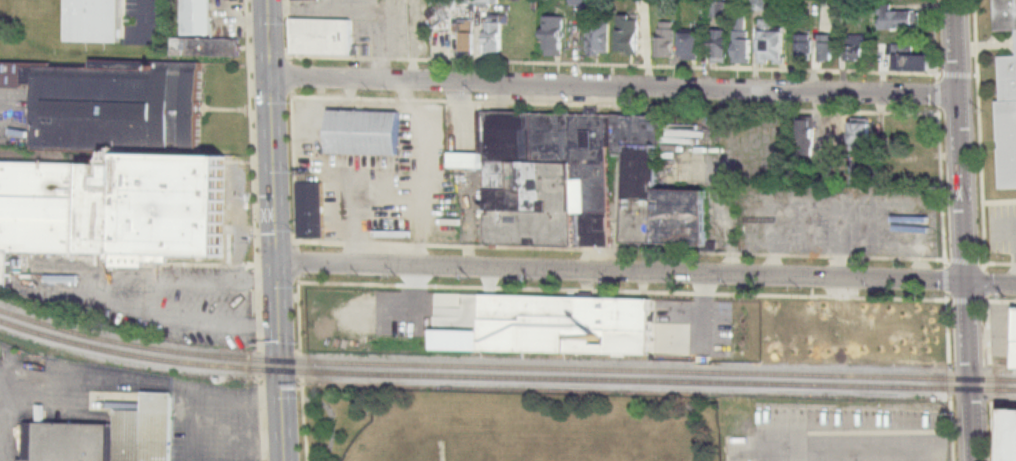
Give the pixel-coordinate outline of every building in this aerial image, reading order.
[(123,0),(70,0),(69,41),(123,41),(123,0)] [(214,33),(214,0),(185,0),(185,33),(214,33)] [(997,29),(1015,28),(1015,0),(995,0),(997,29)] [(880,9),(880,27),(920,27),(920,9),(880,9)] [(735,63),(750,63),(750,11),(735,11),(735,63)] [(486,52),(502,52),(502,12),(486,12),(486,52)] [(544,14),(544,52),(565,52),(565,14),(544,14)] [(352,52),(352,18),(294,18),(294,52),(352,52)] [(610,18),(590,18),(590,53),(610,53),(610,18)] [(640,52),(640,18),(619,18),(619,52),(640,52)] [(786,63),(786,30),(772,30),(772,18),(759,18),(759,63),(786,63)] [(475,30),(466,30),(466,19),(461,19),(461,53),(475,53),(475,30)] [(659,23),(659,54),(676,54),(676,23),(659,23)] [(712,28),(712,63),(730,63),(730,28),(712,28)] [(703,31),(684,31),(684,56),(703,56),(703,31)] [(811,61),(811,33),(796,33),(796,61),(811,61)] [(834,34),(818,34),(818,62),(834,62),(834,34)] [(847,35),(847,60),(868,60),(868,35),(847,35)] [(239,37),(175,37),(175,54),(239,54),(239,37)] [(934,69),(934,52),(906,52),(906,44),(893,44),(894,69),(934,69)] [(1015,187),(1015,54),(998,54),(1003,188),(1015,187)] [(109,254),(109,266),(142,267),(147,255),(231,257),(232,153),(198,152),(201,146),(203,61),(91,59),(89,64),(0,62),(0,86),(22,87),(23,83),(37,83),(36,150),(0,151),(0,252),(109,254)] [(401,155),(402,110),(331,109),(330,153),(401,155)] [(610,245),(610,154),(625,154),(625,244),(711,244),(711,188),(661,188),(661,112),(486,111),(485,152),(450,151),(450,167),(487,167),(486,245),(610,245)] [(816,156),(816,118),(800,118),(800,156),(816,156)] [(873,121),(852,121),(852,147),(873,147),(873,121)] [(324,181),(298,181),(298,238),(324,238),(324,181)] [(484,295),(483,350),(651,353),(652,297),(484,295)] [(398,345),(398,334),(373,334),(373,345),(398,345)] [(173,391),(145,391),(145,409),(116,408),(116,423),(22,421),(21,460),(172,460),(173,391)]
